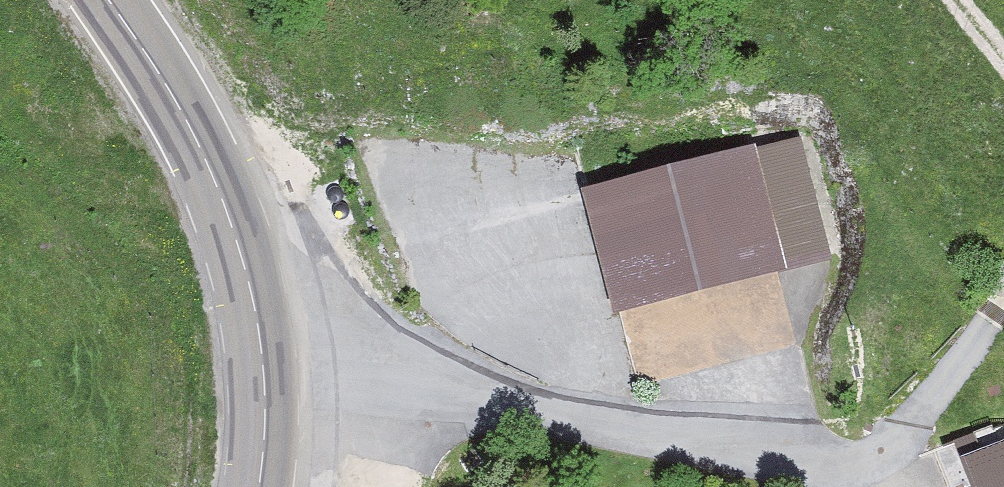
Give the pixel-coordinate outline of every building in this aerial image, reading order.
[(707,277),(711,292),(799,262),(757,148),(606,202),(637,300),(707,277)] [(642,317),(711,292),(707,277),(637,300),(642,317)] [(972,441),(991,486),(1003,486),(1003,430),(972,441)]
